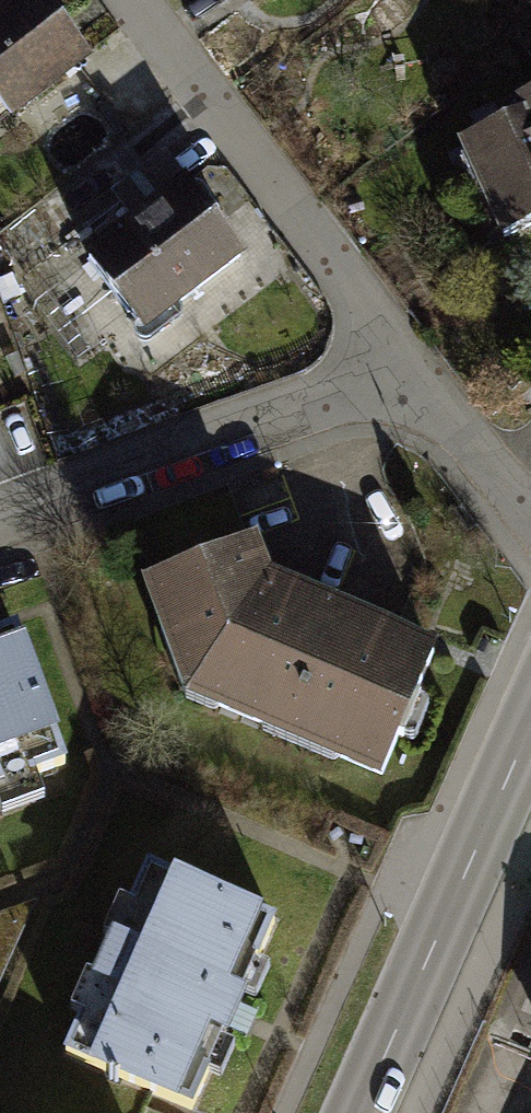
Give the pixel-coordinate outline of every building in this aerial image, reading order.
[(10,120),(90,59),(44,0),(0,0),(0,106),(10,120)] [(501,247),(530,234),(530,102),(453,135),(501,247)] [(79,261),(141,338),(236,260),(175,184),(79,261)] [(249,551),(133,590),(183,705),(378,785),(435,656),(267,585),(249,551)] [(0,645),(0,828),(78,800),(19,638),(0,645)] [(150,871),(64,1057),(184,1112),(229,1015),(270,926),(150,871)] [(0,916),(0,974),(31,904),(0,916)]
